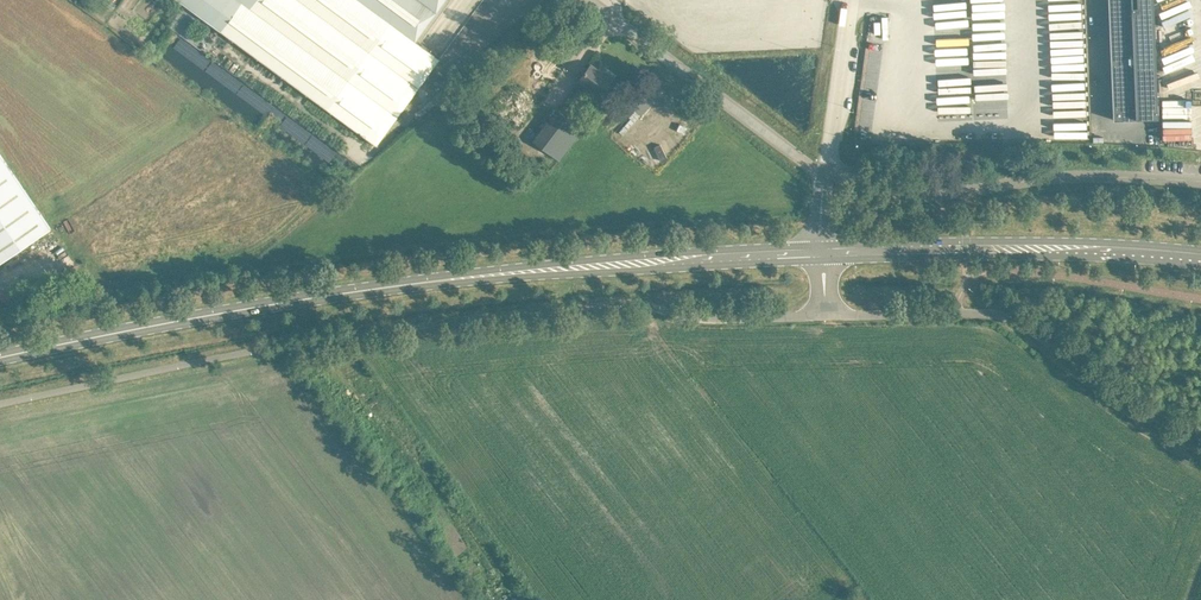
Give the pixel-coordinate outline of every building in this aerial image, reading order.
[(376,145),(440,58),(416,40),(445,0),(180,0),(376,145)] [(1113,117),(1113,119),(1141,118),(1141,117),(1158,116),(1153,0),(1109,0),(1113,117)] [(579,79),(602,96),(615,79),(605,71),(603,73),(591,64),(579,79)] [(559,159),(583,129),(557,109),(534,139),(559,159)] [(51,227),(0,153),(0,262),(51,227)]
